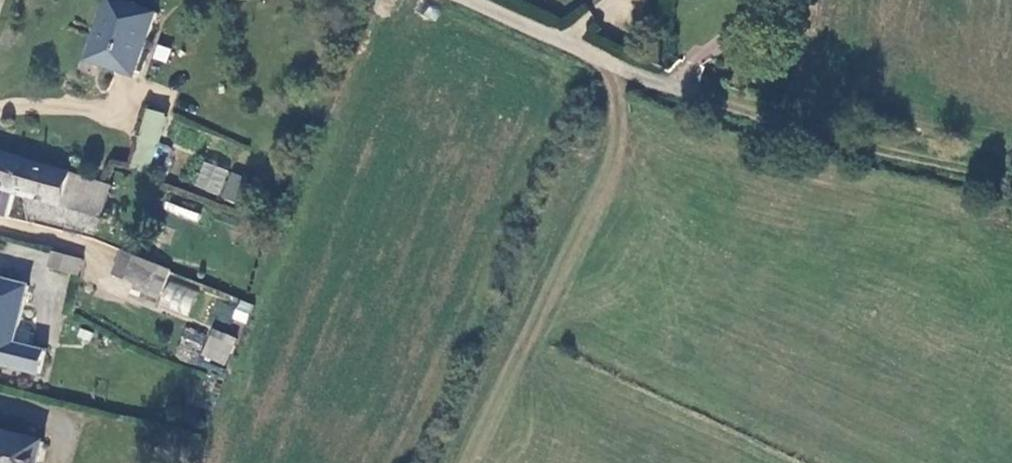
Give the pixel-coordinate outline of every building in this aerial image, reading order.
[(164,13),(125,0),(112,0),(90,63),(137,81),(164,13)] [(140,108),(133,169),(154,171),(161,110),(140,108)] [(149,170),(161,175),(170,149),(159,145),(149,170)] [(40,164),(0,152),(0,190),(28,199),(40,164)] [(115,188),(40,164),(28,199),(103,222),(115,188)] [(209,164),(199,189),(221,198),(231,173),(209,164)] [(235,173),(225,199),(240,205),(250,179),(235,173)] [(172,193),(164,208),(193,222),(201,207),(172,193)] [(175,273),(127,253),(117,277),(142,287),(165,297),(175,273)] [(52,269),(82,278),(85,263),(55,254),(52,269)] [(45,377),(52,353),(17,343),(32,289),(0,280),(0,365),(45,377)] [(165,297),(142,287),(137,300),(160,310),(165,297)] [(232,319),(245,324),(253,305),(239,300),(232,319)] [(213,339),(209,349),(214,351),(233,357),(237,347),(213,339)] [(233,357),(214,351),(212,360),(230,366),(233,357)] [(0,430),(0,462),(40,462),(46,442),(0,430)]
